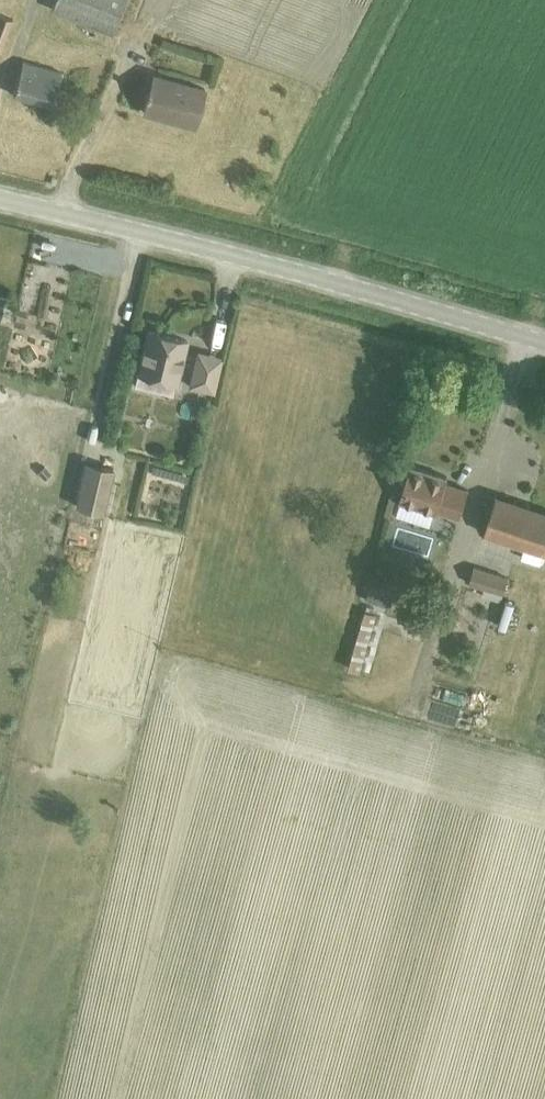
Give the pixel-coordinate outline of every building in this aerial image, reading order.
[(113,33),(126,0),(55,0),(52,9),(113,33)] [(1,52),(13,20),(0,15),(0,51),(1,52)] [(13,95),(52,106),(62,73),(23,62),(13,95)] [(143,112),(195,126),(204,89),(153,75),(143,112)] [(171,394),(174,381),(177,381),(187,341),(147,331),(134,385),(171,394)] [(215,379),(193,373),(191,385),(212,390),(215,379)] [(185,420),(208,417),(206,397),(182,400),(185,420)] [(76,506),(103,512),(113,469),(86,462),(76,506)] [(400,500),(437,512),(437,510),(460,517),(468,490),(446,483),(448,477),(410,465),(400,500)] [(544,552),(544,510),(497,495),(485,533),(544,552)] [(402,514),(396,546),(433,553),(439,521),(402,514)] [(394,579),(387,563),(375,568),(382,584),(394,579)] [(469,583),(504,594),(509,578),(474,567),(469,583)] [(365,610),(348,667),(360,671),(376,613),(365,610)] [(521,728),(518,738),(539,743),(542,733),(521,728)]
